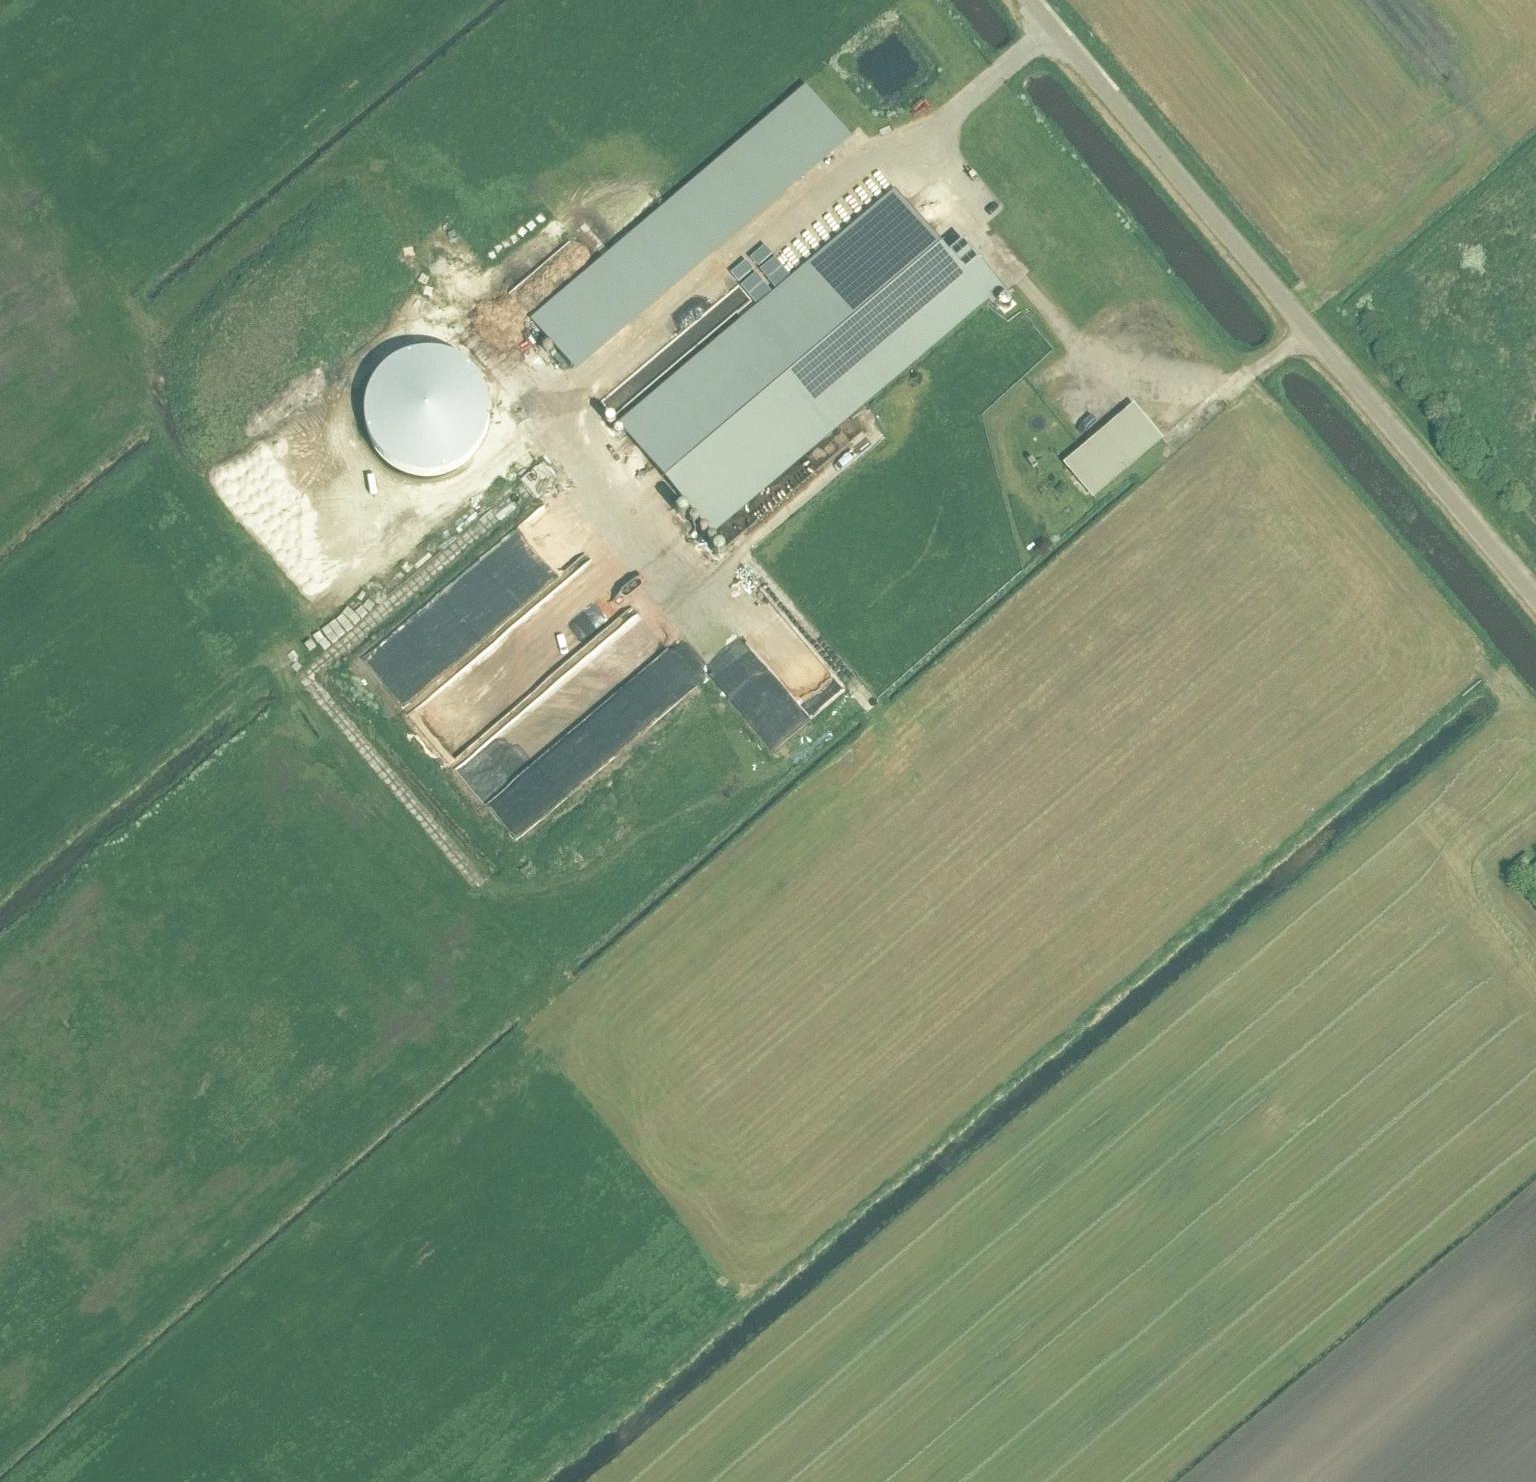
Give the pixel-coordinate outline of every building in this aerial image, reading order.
[(533,324),(572,370),(847,136),(809,91),(602,266),(533,324)] [(994,278),(965,245),(950,257),(897,195),(621,429),(711,535),(917,359),(918,360),(987,301),(979,291),(994,278)] [(733,297),(605,396),(622,417),(703,353),(692,339),(703,330),(709,338),(726,325),(730,329),(740,321),(733,312),(741,307),(733,297)] [(1132,406),(1063,465),(1091,501),(1161,440),(1132,406)] [(646,587),(633,603),(640,609),(653,593),(646,587)] [(587,750),(603,742),(595,727),(579,735),(587,750)]
